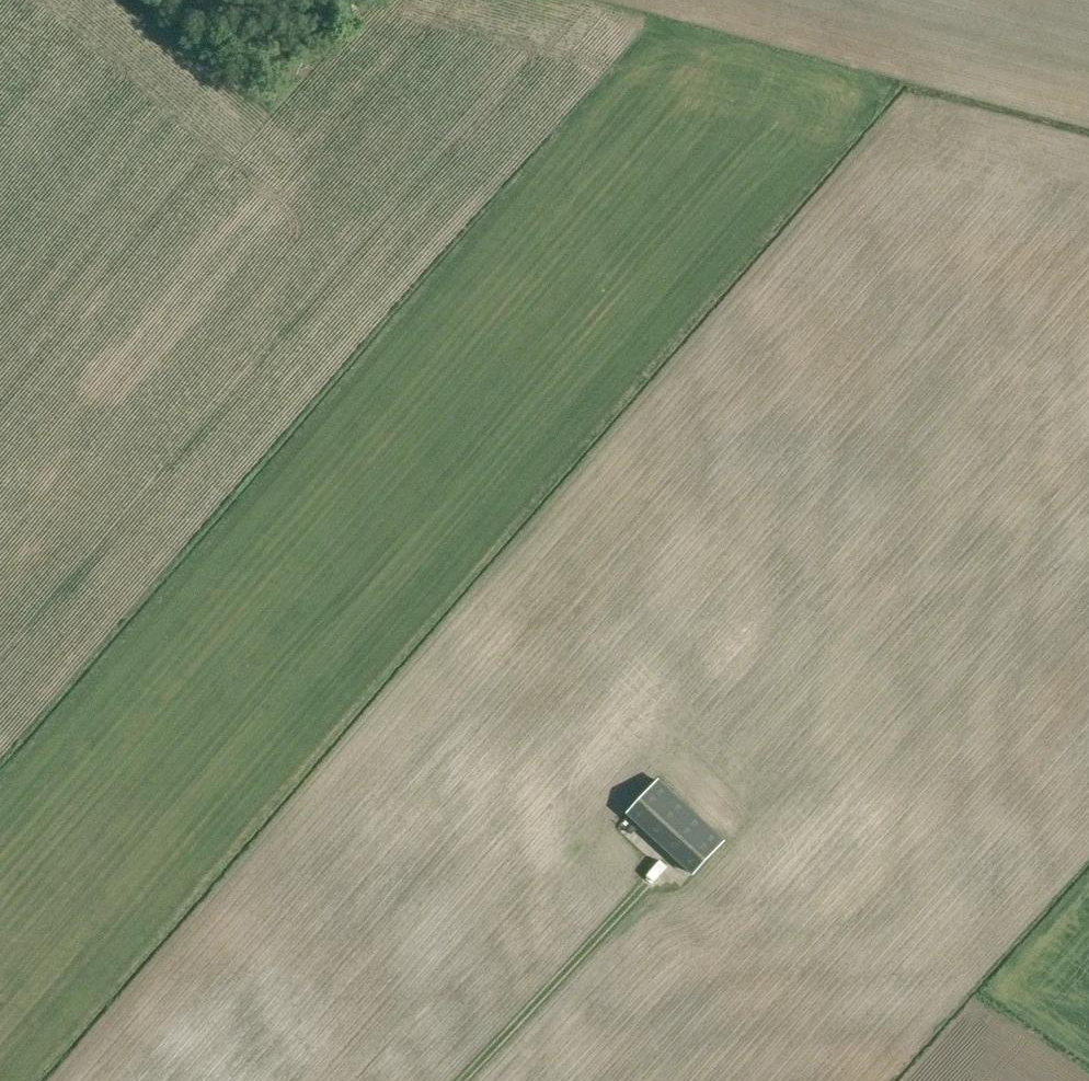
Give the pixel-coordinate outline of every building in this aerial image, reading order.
[(725,842),(660,781),(628,814),(694,875),(725,842)]
